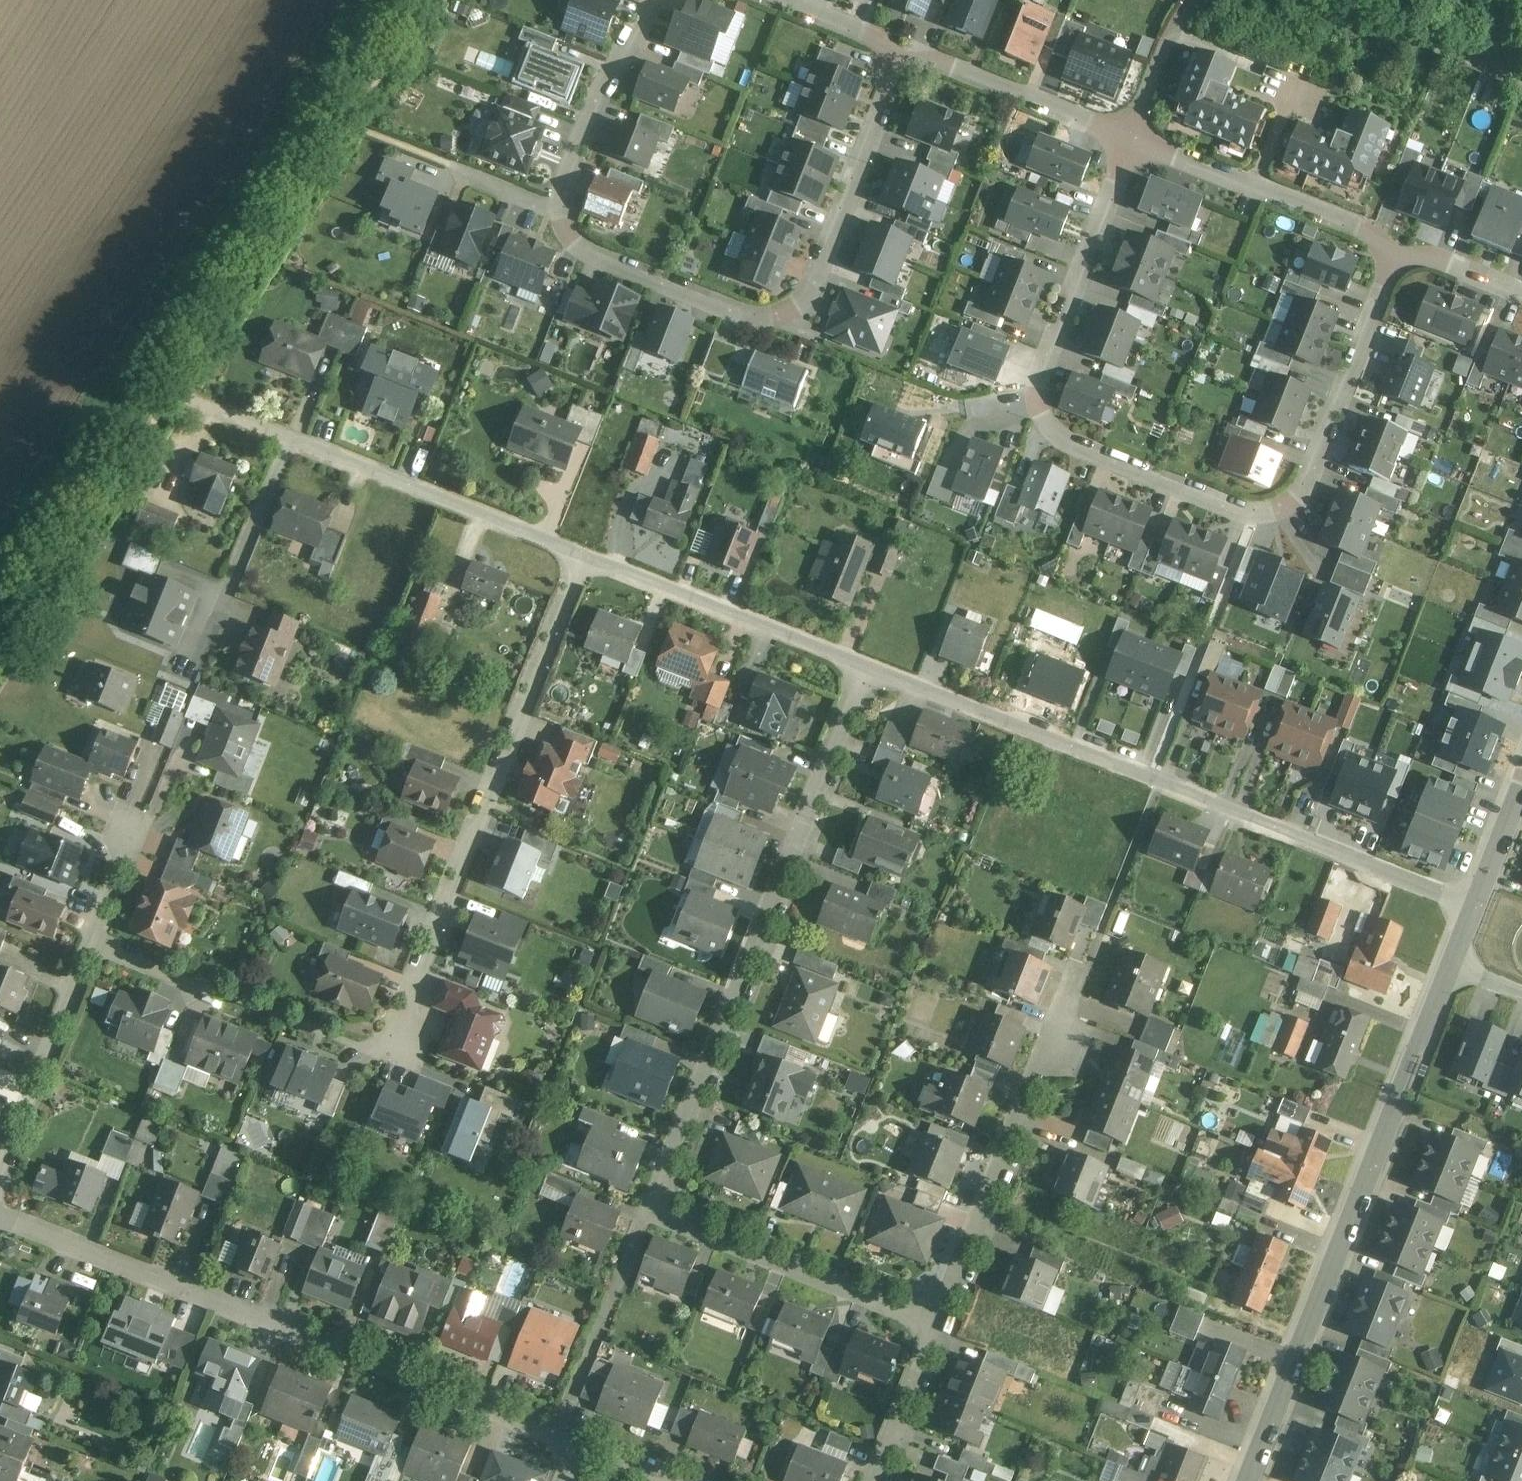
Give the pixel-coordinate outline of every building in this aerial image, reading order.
[(564,30),(602,45),(618,6),(602,0),(576,0),(564,30)] [(734,17),(692,0),(684,22),(719,36),(725,38),(734,17)] [(892,5),(906,10),(906,12),(922,19),(930,0),(894,0),(892,5)] [(943,5),(954,9),(958,0),(945,0),(944,3),(943,5)] [(954,9),(948,26),(980,39),(996,0),(995,0),(958,0),(954,9)] [(1054,18),(1026,7),(1007,56),(1035,67),(1042,48),(1054,18)] [(1054,18),(1042,48),(1054,52),(1066,21),(1067,18),(1056,14),(1054,18)] [(684,22),(678,20),(668,46),(683,52),(709,62),(709,61),(719,36),(684,22)] [(1054,52),(1052,55),(1071,62),(1074,55),(1075,55),(1082,37),(1083,37),(1086,29),(1066,21),(1054,52)] [(558,41),(524,28),(519,41),(528,45),(529,44),(553,54),(558,41)] [(1083,37),(1082,37),(1075,55),(1074,55),(1071,62),(1065,79),(1113,98),(1130,56),(1083,37)] [(553,54),(529,44),(528,45),(513,84),(570,107),(578,85),(574,83),(581,65),(553,54)] [(817,63),(815,62),(805,87),(855,106),(865,82),(847,75),(853,60),(823,48),(817,63)] [(1236,67),(1196,51),(1175,104),(1178,105),(1173,118),(1185,123),(1184,126),(1230,144),(1249,152),(1265,111),(1230,97),(1231,95),(1229,91),(1227,90),(1236,67)] [(709,62),(683,52),(678,64),(704,74),(710,76),(715,64),(709,61),(709,62)] [(678,64),(677,63),(671,76),(688,83),(688,84),(699,88),(704,74),(678,64)] [(1331,89),(1268,64),(1262,77),(1236,67),(1227,90),(1229,91),(1231,95),(1230,97),(1265,111),(1249,152),(1230,144),(1225,155),(1298,184),(1302,173),(1283,165),(1299,124),(1314,131),(1331,89)] [(671,76),(648,67),(637,96),(674,111),(679,98),(683,96),(688,84),(688,83),(671,76)] [(845,132),(855,106),(805,87),(795,112),(802,115),(797,128),(828,140),(832,127),(845,132)] [(541,109),(507,95),(501,112),(534,125),(541,109)] [(963,119),(922,103),(909,136),(933,146),(949,153),(950,152),(963,119)] [(501,112),(499,111),(493,126),(488,128),(485,136),(487,142),(481,156),(526,174),(544,129),(534,125),(501,112)] [(1314,131),(1299,124),(1283,165),(1302,173),(1348,190),(1349,188),(1362,193),(1362,192),(1367,180),(1370,181),(1391,128),(1350,112),(1341,135),(1339,134),(1335,136),(1334,138),(1314,131)] [(675,129),(642,116),(636,131),(658,140),(657,140),(668,145),(675,129)] [(636,131),(619,124),(607,154),(646,169),(657,140),(658,140),(636,131)] [(828,140),(797,128),(792,142),(822,154),(828,140)] [(1091,158),(1045,140),(1041,151),(1035,149),(1028,167),(1080,188),(1091,158)] [(792,142),(782,166),(827,184),(837,160),(822,154),(792,142)] [(949,153),(933,146),(927,161),(931,163),(953,171),(959,156),(950,152),(949,153)] [(1421,155),(1406,149),(1393,182),(1406,188),(1415,165),(1416,166),(1421,155)] [(414,172),(387,162),(379,181),(393,187),(394,186),(405,190),(408,184),(409,185),(414,172)] [(926,174),(898,162),(890,183),(935,201),(942,181),(943,180),(926,174)] [(953,171),(931,163),(926,174),(943,180),(942,181),(948,183),(953,171)] [(1406,188),(1398,210),(1423,220),(1441,175),(1416,166),(1415,165),(1406,188)] [(827,184),(782,166),(773,190),(803,202),(818,208),(827,184)] [(645,184),(611,171),(606,183),(633,193),(640,196),(645,184)] [(1484,180),(1466,173),(1462,184),(1463,184),(1454,207),(1471,213),(1484,180)] [(1462,184),(1441,175),(1423,220),(1445,229),(1454,207),(1463,184),(1462,184)] [(606,183),(597,179),(584,212),(620,226),(633,193),(606,183)] [(1192,198),(1151,181),(1139,211),(1185,229),(1190,218),(1196,220),(1203,202),(1192,198)] [(935,201),(890,183),(882,203),(910,215),(927,221),(927,220),(935,201)] [(426,191),(418,188),(409,185),(408,184),(405,190),(394,186),(393,187),(384,209),(396,214),(393,220),(405,224),(403,229),(422,237),(435,205),(422,200),(426,191)] [(773,190),(772,190),(767,204),(783,211),(798,216),(803,202),(773,190)] [(1493,190),(1473,240),(1511,255),(1511,254),(1521,227),(1521,202),(1493,190)] [(1054,206),(1024,194),(1019,205),(1014,203),(1006,221),(1058,242),(1070,212),(1069,212),(1054,206)] [(1074,200),(1058,194),(1054,206),(1069,212),(1074,200)] [(767,204),(750,197),(745,211),(759,216),(759,215),(779,223),(783,211),(767,204)] [(494,219),(460,206),(450,232),(441,254),(442,254),(457,260),(458,267),(470,271),(475,267),(494,219)] [(779,223),(759,215),(759,216),(749,240),(790,256),(800,232),(779,223)] [(927,221),(910,215),(906,226),(928,234),(933,222),(927,220),(927,221)] [(1033,232),(999,219),(995,230),(1028,243),(1033,232)] [(906,226),(896,222),(891,233),(911,241),(924,246),(928,235),(928,234),(906,226)] [(515,230),(504,226),(495,248),(506,253),(512,239),(515,230)] [(891,233),(873,226),(864,248),(902,263),(911,241),(891,233)] [(1511,254),(1521,259),(1521,227),(1511,254)] [(439,228),(427,257),(439,262),(442,254),(441,254),(450,232),(439,228)] [(1191,245),(1158,232),(1153,244),(1173,251),(1172,252),(1186,258),(1191,245)] [(1153,244),(1130,234),(1119,259),(1163,277),(1172,252),(1173,251),(1153,244)] [(555,256),(512,239),(506,253),(497,277),(540,294),(547,276),(549,277),(549,275),(548,274),(555,256)] [(790,256),(749,240),(735,277),(775,294),(790,256)] [(1026,256),(993,243),(988,255),(1005,261),(1005,260),(1022,267),(1026,256)] [(1356,263),(1316,247),(1304,276),(1323,284),(1345,292),(1356,263)] [(902,263),(864,248),(855,271),(874,278),(893,286),(893,285),(902,263)] [(1163,277),(1119,259),(1119,260),(1119,261),(1110,285),(1133,294),(1153,302),(1153,301),(1163,277)] [(1022,267),(1005,260),(1005,261),(995,286),(1036,302),(1039,296),(1038,294),(1045,276),(1022,267)] [(1304,276),(1289,271),(1285,282),(1318,295),(1323,284),(1304,276)] [(893,286),(874,278),(869,289),(883,294),(902,302),(906,290),(893,285),(893,286)] [(1285,282),(1280,295),(1297,301),(1297,300),(1313,307),(1318,295),(1285,282)] [(637,299),(600,285),(594,300),(584,325),(621,340),(624,332),(625,332),(635,308),(634,308),(637,299)] [(1036,302),(995,286),(986,310),(985,311),(1002,318),(1025,326),(1032,309),(1034,308),(1036,302)] [(878,306),(845,292),(829,333),(839,337),(837,341),(853,347),(855,344),(874,351),(881,332),(888,335),(897,313),(878,306)] [(1482,312),(1430,292),(1425,304),(1420,306),(1418,312),(1420,317),(1418,320),(1434,326),(1433,330),(1469,344),(1482,312)] [(594,300),(578,293),(568,319),(584,325),(594,300)] [(902,302),(883,294),(878,306),(897,313),(909,317),(913,306),(902,302)] [(1153,302),(1133,294),(1129,306),(1162,319),(1167,306),(1153,301),(1153,302)] [(1313,307),(1297,300),(1297,301),(1287,326),(1328,342),(1331,336),(1329,334),(1336,316),(1313,307)] [(986,310),(969,303),(964,315),(998,329),(1002,318),(985,311),(986,310)] [(692,321),(661,309),(649,337),(644,351),(675,364),(692,321)] [(1138,324),(1100,309),(1092,331),(1129,346),(1138,324)] [(351,323),(329,314),(318,342),(317,343),(323,345),(340,352),(351,323)] [(368,330),(351,323),(340,352),(356,358),(368,330)] [(1007,338),(974,325),(970,336),(1003,349),(1007,338)] [(1328,342),(1287,326),(1277,350),(1277,351),(1293,357),(1316,366),(1323,349),(1326,348),(1328,342)] [(318,342),(280,327),(267,363),(309,380),(323,345),(317,343),(318,342)] [(1129,346),(1092,331),(1083,354),(1121,369),(1129,346)] [(638,333),(625,365),(637,369),(644,351),(649,337),(638,333)] [(970,336),(963,333),(959,344),(959,343),(955,353),(956,353),(950,367),(963,372),(962,372),(983,380),(995,385),(999,374),(999,375),(1005,361),(1004,361),(1008,351),(1003,349),(970,336)] [(1501,333),(1491,356),(1485,372),(1486,373),(1510,382),(1521,353),(1521,339),(1518,340),(1501,333)] [(737,349),(714,340),(702,373),(724,381),(732,361),(737,349)] [(1419,351),(1397,342),(1392,355),(1398,357),(1399,356),(1415,362),(1419,351)] [(1277,350),(1260,343),(1255,356),(1289,369),(1293,357),(1277,351),(1277,350)] [(808,373),(756,354),(755,356),(737,349),(732,361),(750,368),(743,389),(795,409),(808,373)] [(420,364),(395,354),(393,358),(374,350),(366,372),(381,378),(367,414),(379,418),(379,419),(395,426),(395,425),(405,429),(419,393),(429,397),(437,375),(418,368),(420,364)] [(1479,351),(1466,385),(1479,390),(1486,373),(1485,372),(1491,356),(1479,351)] [(1510,382),(1511,382),(1506,395),(1521,401),(1521,353),(1510,382)] [(1415,362),(1399,356),(1398,357),(1383,395),(1415,407),(1420,394),(1424,395),(1429,383),(1425,382),(1430,368),(1415,362)] [(1137,389),(1103,376),(1099,387),(1114,393),(1113,394),(1132,401),(1137,389)] [(1309,391),(1271,376),(1262,399),(1300,414),(1309,391)] [(1099,387),(1074,377),(1062,407),(1099,421),(1105,408),(1109,406),(1113,394),(1114,393),(1099,387)] [(1300,414),(1262,399),(1253,421),(1291,436),(1300,414)] [(605,417),(574,405),(566,426),(582,432),(579,439),(594,444),(605,417)] [(935,429),(875,405),(860,442),(876,448),(871,459),(916,477),(935,429)] [(566,426),(527,411),(513,446),(559,464),(564,450),(575,448),(579,439),(582,432),(566,426)] [(664,425),(645,418),(639,431),(659,439),(664,425)] [(1408,434),(1369,418),(1362,435),(1360,434),(1357,443),(1398,459),(1408,434)] [(1262,438),(1228,425),(1224,436),(1237,441),(1257,449),(1262,438)] [(639,431),(626,466),(645,474),(659,439),(639,431)] [(1004,453),(974,441),(956,487),(968,492),(966,497),(983,504),(989,490),(1004,453)] [(1257,449),(1237,441),(1231,456),(1228,455),(1222,470),(1268,488),(1280,458),(1257,449)] [(1398,459),(1357,443),(1354,451),(1356,452),(1349,468),(1388,484),(1398,459)] [(238,471),(202,457),(199,464),(191,461),(184,479),(201,486),(196,500),(220,510),(217,516),(219,517),(238,471)] [(676,481),(667,504),(657,501),(641,495),(632,518),(648,524),(647,525),(683,538),(692,514),(701,491),(700,490),(709,466),(694,460),(684,484),(676,481)] [(1026,494),(1021,506),(1022,507),(1034,511),(1038,509),(1052,515),(1067,477),(1037,466),(1026,494)] [(1026,494),(1008,486),(994,520),(1014,527),(1022,507),(1021,506),(1026,494)] [(1000,494),(989,490),(983,504),(994,509),(1000,494)] [(1401,503),(1368,490),(1363,502),(1379,508),(1379,509),(1396,516),(1401,503)] [(1118,500),(1100,493),(1091,516),(1085,532),(1086,533),(1110,542),(1127,501),(1121,499),(1118,500)] [(1363,502),(1340,493),(1333,510),(1330,511),(1328,517),(1369,533),(1379,509),(1379,508),(1363,502)] [(772,494),(759,527),(771,531),(785,498),(772,494)] [(313,502),(301,497),(301,499),(288,495),(274,529),(294,537),(296,533),(320,542),(321,542),(325,532),(331,516),(311,508),(313,502)] [(1133,505),(1132,503),(1127,501),(1110,542),(1135,552),(1136,552),(1142,536),(1151,513),(1133,505)] [(179,518),(144,504),(135,525),(171,539),(179,518)] [(1080,511),(1067,544),(1079,550),(1086,533),(1085,532),(1091,516),(1080,511)] [(1369,533),(1328,517),(1326,523),(1327,525),(1320,543),(1343,552),(1359,558),(1369,533)] [(739,526),(726,521),(719,524),(716,533),(718,538),(709,561),(726,568),(726,566),(742,573),(757,537),(741,531),(739,526)] [(1193,529),(1175,522),(1166,545),(1159,561),(1160,562),(1185,571),(1201,530),(1195,528),(1193,529)] [(1208,535),(1207,532),(1201,530),(1185,571),(1209,581),(1210,581),(1216,566),(1226,542),(1208,535)] [(1509,530),(1504,543),(1521,551),(1521,536),(1509,530)] [(347,541),(325,532),(321,542),(320,542),(311,564),(322,568),(325,561),(337,565),(347,541)] [(1142,536),(1136,552),(1135,552),(1128,569),(1141,574),(1154,540),(1142,536)] [(838,550),(826,545),(813,577),(826,582),(821,594),(848,605),(870,548),(843,537),(838,550)] [(1154,540),(1141,574),(1154,579),(1160,562),(1159,561),(1166,545),(1154,540)] [(155,573),(161,555),(131,545),(125,563),(155,573)] [(899,552),(884,546),(874,571),(889,576),(899,552)] [(1283,563),(1248,549),(1235,583),(1245,587),(1240,599),(1259,607),(1256,614),(1285,625),(1304,578),(1281,568),(1283,563)] [(1377,564),(1359,558),(1343,552),(1338,564),(1360,573),(1372,577),(1377,564)] [(1517,562),(1507,588),(1521,594),(1521,564),(1517,562)] [(510,578),(474,564),(464,589),(500,603),(510,578)] [(1216,566),(1210,581),(1209,581),(1202,599),(1215,604),(1228,570),(1216,566)] [(1360,573),(1352,593),(1364,598),(1372,577),(1360,573)] [(196,596),(144,575),(129,612),(150,620),(144,635),(175,648),(196,596)] [(1507,588),(1497,613),(1521,623),(1521,594),(1507,588)] [(1328,589),(1322,603),(1318,605),(1317,605),(1304,637),(1324,644),(1326,639),(1341,644),(1348,627),(1349,628),(1349,629),(1350,629),(1356,613),(1355,613),(1355,614),(1353,613),(1358,601),(1328,589)] [(441,600),(420,592),(397,649),(418,658),(441,600)] [(1077,643),(1084,626),(1041,609),(1034,626),(1077,643)] [(644,629),(603,613),(589,647),(607,655),(608,652),(631,661),(632,661),(637,649),(644,629)] [(300,624),(274,614),(266,633),(292,643),(300,624)] [(991,630),(956,617),(940,658),(975,671),(991,630)] [(1468,659),(1521,679),(1521,677),(1521,646),(1505,640),(1508,631),(1475,618),(1469,634),(1477,637),(1468,659)] [(696,635),(675,627),(666,650),(672,653),(665,668),(703,683),(704,683),(708,674),(718,648),(694,638),(696,635)] [(1107,679),(1135,690),(1155,640),(1127,628),(1107,679)] [(266,633),(255,629),(237,672),(272,686),(278,670),(282,668),(292,643),(266,633)] [(1135,690),(1164,701),(1184,651),(1155,640),(1135,690)] [(1212,676),(1215,677),(1227,647),(1211,641),(1198,675),(1210,680),(1212,676)] [(631,661),(627,671),(638,675),(647,654),(637,649),(632,661),(631,661)] [(1445,692),(1479,705),(1482,697),(1510,708),(1521,679),(1468,659),(1461,680),(1451,676),(1445,692)] [(1238,680),(1242,666),(1224,661),(1219,674),(1238,680)] [(135,683),(93,667),(91,671),(83,674),(87,682),(81,698),(86,700),(88,707),(95,704),(122,714),(135,683)] [(1265,690),(1276,694),(1285,671),(1274,667),(1265,690)] [(1285,671),(1276,694),(1286,698),(1295,675),(1285,671)] [(730,683),(708,674),(704,683),(703,683),(695,701),(719,710),(722,703),(730,683)] [(1210,680),(1199,708),(1197,709),(1194,717),(1196,721),(1204,724),(1206,723),(1219,729),(1236,686),(1215,677),(1212,676),(1210,680)] [(797,691),(760,677),(750,703),(754,704),(746,725),(777,738),(778,735),(781,736),(788,719),(784,718),(785,716),(786,717),(797,691)] [(1261,695),(1236,686),(1219,729),(1233,734),(1233,736),(1242,739),(1246,738),(1249,729),(1248,727),(1261,695)] [(208,725),(217,704),(196,695),(187,717),(208,725)] [(1347,695),(1335,725),(1335,726),(1347,731),(1360,700),(1347,695)] [(719,710),(713,725),(724,730),(733,707),(722,703),(719,710)] [(1286,705),(1274,738),(1272,738),(1268,747),(1270,751),(1278,754),(1280,753),(1294,758),(1311,715),(1286,705)] [(181,715),(167,709),(154,742),(168,748),(181,715)] [(1437,756),(1485,775),(1503,728),(1456,710),(1437,756)] [(974,730),(926,711),(913,745),(961,764),(974,730)] [(258,727),(221,712),(201,763),(220,770),(238,777),(240,774),(258,727)] [(1311,715),(1294,758),(1307,764),(1308,766),(1316,769),(1320,767),(1324,759),(1323,757),(1335,726),(1335,725),(1311,715)] [(913,730),(890,721),(880,747),(903,756),(913,730)] [(598,743),(565,730),(556,752),(583,763),(582,764),(589,766),(598,743)] [(138,746),(103,733),(89,768),(88,769),(91,770),(103,775),(105,770),(126,778),(138,746)] [(774,749),(741,736),(736,748),(742,751),(743,750),(770,761),(774,749)] [(1344,779),(1333,804),(1385,826),(1408,773),(1357,751),(1359,744),(1346,739),(1331,773),(1344,779)] [(446,759),(413,746),(406,762),(418,766),(418,765),(440,774),(446,759)] [(903,756),(880,747),(873,766),(889,773),(892,766),(901,769),(906,757),(903,756)] [(556,752),(545,748),(537,770),(529,774),(533,783),(532,783),(526,785),(521,798),(553,811),(560,794),(573,800),(579,783),(575,782),(582,764),(583,763),(556,752)] [(770,761),(743,750),(742,751),(733,775),(735,776),(735,775),(754,783),(756,777),(771,783),(768,788),(779,793),(785,796),(795,770),(770,761)] [(89,768),(47,751),(35,781),(69,794),(80,798),(91,770),(88,769),(89,768)] [(440,774),(418,765),(418,766),(409,787),(406,789),(403,795),(406,802),(413,805),(416,803),(446,815),(459,781),(440,774)] [(901,769),(892,766),(889,773),(879,798),(918,813),(931,781),(901,769)] [(255,779),(240,774),(238,777),(220,770),(214,785),(247,798),(255,779)] [(754,783),(735,775),(735,776),(727,794),(727,795),(741,801),(772,813),(779,793),(768,788),(771,783),(756,777),(754,783)] [(1460,834),(1474,797),(1429,780),(1415,817),(1460,834)] [(69,794),(35,781),(31,792),(64,805),(69,794)] [(741,801),(727,795),(727,794),(719,791),(714,803),(718,805),(737,812),(741,801)] [(64,810),(31,797),(25,811),(58,824),(64,810)] [(247,816),(209,802),(192,845),(192,846),(202,850),(229,861),(239,835),(246,819),(247,816)] [(737,812),(718,805),(714,817),(716,818),(716,817),(739,826),(743,815),(737,812)] [(420,826),(386,813),(379,830),(391,835),(393,828),(415,837),(420,826)] [(739,826),(716,817),(716,818),(706,843),(758,863),(768,837),(739,826)] [(1210,834),(1166,817),(1151,855),(1191,870),(1195,872),(1197,868),(1206,843),(1210,834)] [(1445,872),(1460,834),(1415,817),(1400,855),(1445,872)] [(259,825),(246,819),(239,835),(252,841),(259,825)] [(921,840),(873,822),(860,858),(859,860),(866,863),(907,878),(921,840)] [(415,837),(393,828),(391,835),(383,854),(387,856),(389,860),(387,865),(400,870),(402,875),(408,877),(412,875),(421,878),(434,845),(415,837)] [(559,844),(526,831),(521,846),(542,854),(540,860),(551,865),(559,844)] [(84,847),(54,835),(40,872),(76,886),(81,873),(75,871),(84,847)] [(192,845),(179,840),(169,863),(193,873),(202,850),(192,846),(192,845)] [(521,846),(505,840),(486,886),(524,901),(540,860),(542,854),(521,846)] [(758,863),(706,843),(696,868),(696,869),(718,878),(748,890),(758,863)] [(1206,843),(1197,868),(1207,871),(1216,847),(1206,843)] [(1216,847),(1207,871),(1218,876),(1226,856),(1228,857),(1229,852),(1216,847)] [(860,858),(842,851),(836,867),(861,877),(866,863),(859,860),(860,858)] [(1228,857),(1226,856),(1218,876),(1212,892),(1256,909),(1270,873),(1228,857)] [(193,873),(169,863),(162,882),(186,891),(196,887),(200,876),(193,873)] [(718,878),(696,869),(696,868),(694,867),(689,879),(714,889),(718,878)] [(1197,868),(1195,872),(1191,870),(1185,885),(1199,890),(1207,871),(1197,868)] [(48,891),(15,878),(10,891),(20,895),(21,893),(44,902),(48,891)] [(714,889),(689,879),(684,893),(691,896),(691,895),(708,902),(714,889)] [(189,897),(152,882),(132,932),(169,946),(178,924),(184,927),(195,902),(188,899),(189,897)] [(897,891),(873,882),(867,899),(887,907),(887,908),(890,910),(897,891)] [(867,899),(835,886),(820,924),(869,943),(879,920),(881,921),(887,908),(887,907),(867,899)] [(407,913),(355,892),(340,930),(392,950),(407,913)] [(44,902),(21,893),(20,895),(10,921),(24,927),(26,931),(34,934),(39,932),(53,938),(64,910),(44,902)] [(708,902),(691,895),(691,896),(677,932),(693,939),(692,941),(698,943),(698,941),(704,943),(702,949),(722,956),(738,914),(708,902)] [(1084,911),(1051,897),(1036,932),(1054,940),(1052,945),(1068,951),(1079,924),(1084,911)] [(1107,906),(1089,899),(1084,911),(1079,924),(1097,931),(1107,906)] [(1343,909),(1322,900),(1307,935),(1329,944),(1343,909)] [(524,922),(506,915),(501,928),(519,935),(524,922)] [(501,928),(480,920),(466,955),(475,958),(471,967),(489,974),(492,965),(505,970),(519,935),(501,928)] [(1379,921),(1365,956),(1359,954),(1348,982),(1386,996),(1397,968),(1390,965),(1403,930),(1379,921)] [(1047,955),(1006,938),(1001,951),(1009,954),(1010,951),(1044,964),(1047,955)] [(351,954),(325,943),(319,959),(329,963),(331,959),(347,965),(351,954)] [(1044,964),(1010,951),(1009,954),(996,989),(1011,995),(1011,996),(1014,998),(1015,996),(1037,1004),(1051,967),(1044,964)] [(827,962),(801,952),(795,966),(821,976),(827,962)] [(1165,967),(1128,952),(1109,1002),(1145,1017),(1165,967)] [(674,968),(644,956),(639,970),(654,976),(654,975),(669,981),(674,968)] [(347,965),(331,959),(329,963),(318,990),(329,994),(326,1000),(350,1009),(352,1004),(368,1010),(381,979),(361,971),(361,970),(360,969),(359,970),(347,965)] [(1305,961),(1300,974),(1316,980),(1321,967),(1305,961)] [(1345,973),(1322,964),(1321,967),(1316,980),(1339,990),(1345,973)] [(0,966),(0,1004),(21,1012),(26,1000),(20,998),(29,977),(0,966)] [(837,990),(800,974),(778,1027),(815,1042),(837,990)] [(669,981),(654,975),(654,976),(646,994),(652,996),(647,1010),(658,1014),(654,1023),(670,1029),(667,1034),(673,1037),(676,1031),(689,1036),(705,995),(669,981)] [(1328,989),(1301,978),(1296,992),(1323,1003),(1328,989)] [(468,993),(445,984),(436,1008),(456,1016),(462,1002),(474,1007),(468,993)] [(106,1006),(109,992),(97,989),(94,1003),(106,1006)] [(139,993),(136,1001),(122,996),(113,1018),(127,1023),(123,1032),(141,1039),(138,1045),(152,1051),(154,1052),(163,1029),(166,1020),(161,1018),(167,1004),(139,993)] [(474,1007),(462,1002),(456,1016),(441,1056),(480,1071),(486,1055),(485,1052),(491,1037),(499,1033),(503,1023),(501,1018),(474,1007)] [(1029,1016),(1002,1006),(996,1019),(1023,1030),(1029,1016)] [(1343,1011),(1328,1046),(1321,1042),(1320,1043),(1317,1042),(1313,1044),(1307,1060),(1308,1064),(1319,1068),(1319,1069),(1343,1079),(1367,1020),(1343,1011)] [(1254,1040),(1272,1046),(1282,1018),(1263,1012),(1254,1040)] [(205,1015),(185,1066),(239,1088),(259,1036),(205,1015)] [(987,1015),(972,1053),(1002,1065),(1009,1068),(1023,1030),(996,1019),(987,1015)] [(1139,1043),(1159,1051),(1165,1053),(1175,1028),(1149,1017),(1139,1043)] [(1308,1026),(1287,1018),(1274,1051),(1295,1059),(1308,1026)] [(1504,1035),(1473,1023),(1454,1071),(1484,1083),(1485,1084),(1494,1062),(1504,1035)] [(659,1039),(627,1026),(622,1038),(631,1042),(654,1051),(659,1039)] [(163,1029),(154,1052),(152,1051),(148,1062),(162,1068),(165,1061),(176,1034),(163,1029)] [(793,1048),(766,1037),(757,1058),(765,1061),(766,1059),(785,1066),(793,1048)] [(1139,1043),(1135,1041),(1130,1053),(1154,1063),(1159,1051),(1139,1043)] [(654,1051),(631,1042),(621,1069),(612,1066),(605,1085),(663,1108),(681,1062),(654,1051)] [(1130,1053),(1117,1048),(1101,1089),(1138,1103),(1154,1063),(1130,1053)] [(337,1069),(289,1050),(275,1087),(320,1105),(322,1106),(333,1080),(337,1069)] [(1165,1053),(1159,1051),(1154,1063),(1169,1069),(1174,1056),(1165,1053)] [(1516,1071),(1507,1092),(1508,1093),(1521,1098),(1521,1056),(1516,1071)] [(1002,1065),(980,1057),(975,1069),(997,1077),(1002,1065)] [(785,1066),(766,1059),(765,1061),(759,1077),(761,1078),(751,1105),(749,1104),(748,1107),(783,1121),(795,1092),(805,1096),(805,1098),(807,1099),(816,1077),(785,1066)] [(187,1069),(165,1061),(162,1068),(156,1085),(178,1093),(187,1069)] [(1505,1067),(1494,1062),(1485,1084),(1484,1083),(1482,1089),(1494,1094),(1505,1067)] [(1516,1071),(1505,1067),(1494,1094),(1506,1098),(1508,1093),(1507,1092),(1516,1071)] [(997,1077),(975,1069),(970,1081),(986,1087),(986,1088),(992,1091),(997,1077)] [(848,1086),(866,1092),(870,1079),(852,1073),(848,1086)] [(970,1081),(951,1074),(944,1090),(933,1086),(924,1107),(971,1125),(986,1088),(986,1087),(970,1081)] [(454,1089),(421,1076),(414,1094),(435,1103),(434,1107),(445,1111),(454,1089)] [(333,1080),(322,1106),(320,1105),(318,1113),(334,1119),(347,1086),(333,1080)] [(414,1094),(389,1085),(375,1118),(387,1122),(385,1128),(401,1134),(400,1136),(403,1137),(404,1136),(420,1142),(434,1107),(435,1103),(414,1094)] [(519,1102),(486,1088),(479,1106),(493,1111),(492,1112),(512,1120),(519,1102)] [(1138,1103),(1101,1089),(1085,1128),(1113,1139),(1122,1143),(1123,1141),(1119,1139),(1133,1103),(1137,1105),(1138,1103)] [(1310,1110),(1283,1099),(1277,1114),(1282,1117),(1304,1125),(1310,1110)] [(471,1103),(468,1113),(461,1110),(444,1154),(450,1156),(450,1157),(471,1165),(492,1112),(493,1111),(479,1106),(471,1103)] [(610,1119),(586,1109),(581,1122),(595,1128),(596,1126),(606,1130),(610,1119)] [(1304,1125),(1282,1117),(1275,1132),(1274,1131),(1265,1154),(1317,1175),(1331,1141),(1302,1130),(1304,1125)] [(145,1118),(137,1140),(149,1145),(155,1147),(163,1124),(145,1118)] [(742,1122),(737,1134),(762,1143),(767,1132),(742,1122)] [(606,1130),(596,1126),(595,1128),(584,1159),(617,1172),(612,1183),(630,1190),(647,1146),(606,1130)] [(1488,1143),(1454,1129),(1450,1141),(1478,1152),(1478,1153),(1483,1155),(1488,1143)] [(1113,1139),(1090,1130),(1085,1143),(1108,1152),(1113,1139)] [(137,1140),(111,1131),(103,1153),(129,1162),(137,1140)] [(972,1140),(948,1131),(943,1143),(964,1151),(964,1152),(967,1154),(972,1140)] [(1450,1141),(1433,1134),(1423,1160),(1468,1178),(1478,1153),(1478,1152),(1450,1141)] [(943,1143),(927,1137),(911,1177),(925,1183),(948,1192),(964,1152),(964,1151),(943,1143)] [(778,1158),(726,1139),(711,1177),(763,1197),(778,1158)] [(149,1145),(137,1140),(129,1162),(140,1167),(149,1145)] [(223,1144),(217,1157),(241,1167),(247,1154),(223,1144)] [(1265,1154),(1260,1152),(1251,1173),(1279,1184),(1274,1197),(1303,1209),(1317,1175),(1265,1154)] [(1108,1167),(1072,1153),(1057,1192),(1093,1207),(1108,1167)] [(217,1157),(211,1172),(236,1182),(241,1167),(217,1157)] [(1147,1168),(1123,1158),(1118,1171),(1142,1181),(1147,1168)] [(1468,1178),(1423,1160),(1412,1186),(1434,1195),(1457,1204),(1458,1203),(1468,1178)] [(104,1176),(69,1162),(63,1177),(67,1178),(59,1198),(90,1210),(104,1176)] [(59,1198),(67,1178),(63,1177),(43,1169),(35,1189),(59,1198)] [(864,1194),(802,1170),(795,1188),(788,1208),(817,1219),(818,1217),(849,1229),(849,1231),(850,1232),(864,1194)] [(211,1172),(202,1195),(227,1205),(236,1182),(211,1172)] [(579,1185),(551,1174),(546,1185),(575,1196),(579,1185)] [(199,1192),(165,1179),(144,1231),(178,1245),(199,1192)] [(795,1188),(781,1183),(770,1209),(785,1215),(788,1208),(795,1188)] [(948,1192),(925,1183),(921,1193),(945,1203),(949,1192),(948,1192)] [(921,1193),(919,1192),(913,1206),(940,1216),(945,1203),(921,1193)] [(1268,1200),(1247,1192),(1242,1204),(1263,1212),(1268,1200)] [(1457,1204),(1434,1195),(1430,1206),(1451,1214),(1458,1217),(1463,1205),(1458,1203),(1457,1204)] [(620,1215),(579,1198),(564,1233),(605,1250),(620,1215)] [(301,1200),(287,1233),(301,1239),(302,1235),(314,1205),(301,1200)] [(1430,1206),(1417,1201),(1413,1212),(1441,1223),(1440,1224),(1446,1226),(1451,1214),(1430,1206)] [(941,1225),(887,1203),(872,1241),(926,1263),(941,1225)] [(314,1205),(302,1235),(313,1239),(324,1209),(314,1205)] [(1165,1230),(1184,1221),(1176,1205),(1157,1214),(1165,1230)] [(385,1206),(369,1246),(386,1253),(402,1213),(385,1206)] [(1262,1215),(1241,1206),(1237,1218),(1257,1226),(1262,1215)] [(1413,1212),(1396,1206),(1386,1232),(1430,1249),(1440,1224),(1441,1223),(1413,1212)] [(324,1209),(313,1239),(328,1245),(340,1215),(324,1209)] [(283,1244),(248,1230),(241,1246),(244,1247),(237,1267),(269,1280),(283,1244)] [(1430,1249),(1386,1232),(1375,1258),(1397,1266),(1420,1275),(1421,1274),(1430,1249)] [(1288,1246),(1260,1235),(1247,1268),(1248,1268),(1275,1279),(1288,1246)] [(681,1247),(656,1237),(635,1289),(638,1290),(642,1279),(683,1295),(684,1292),(693,1270),(698,1257),(679,1250),(681,1247)] [(237,1267),(244,1247),(241,1246),(232,1242),(224,1262),(237,1267)] [(325,1250),(307,1291),(349,1309),(360,1284),(362,1280),(361,1280),(367,1267),(325,1250)] [(1067,1259),(1046,1251),(1040,1266),(1056,1272),(1061,1275),(1067,1259)] [(1040,1266),(1020,1258),(1004,1297),(1040,1311),(1056,1272),(1040,1266)] [(1420,1275),(1397,1266),(1393,1277),(1406,1283),(1422,1289),(1427,1277),(1421,1274),(1420,1275)] [(1275,1279),(1248,1268),(1235,1299),(1234,1302),(1261,1313),(1275,1279)] [(706,1275),(693,1270),(684,1292),(697,1297),(706,1275)] [(1392,1277),(1376,1271),(1372,1282),(1402,1294),(1406,1283),(1393,1277),(1392,1277)] [(764,1292),(719,1274),(705,1311),(706,1311),(707,1309),(750,1325),(749,1328),(750,1328),(759,1307),(764,1292)] [(421,1275),(415,1291),(389,1280),(375,1314),(374,1318),(420,1336),(431,1307),(441,1283),(421,1275)] [(33,1284),(20,1279),(11,1303),(24,1308),(30,1292),(68,1307),(74,1290),(52,1281),(52,1282),(47,1280),(46,1283),(40,1281),(42,1278),(37,1276),(33,1284)] [(377,1276),(364,1309),(375,1314),(389,1280),(377,1276)] [(443,1279),(441,1283),(431,1307),(441,1311),(453,1283),(443,1279)] [(454,1316),(465,1290),(467,1285),(454,1280),(453,1283),(441,1311),(454,1316)] [(1372,1282),(1367,1280),(1346,1332),(1363,1339),(1387,1348),(1388,1347),(1397,1322),(1403,1320),(1410,1301),(1408,1296),(1372,1282)] [(1210,1293),(1190,1286),(1186,1297),(1205,1304),(1210,1293)] [(485,1298),(465,1290),(454,1316),(445,1341),(489,1359),(490,1355),(501,1327),(478,1317),(485,1298)] [(68,1307),(30,1292),(24,1308),(19,1320),(21,1321),(21,1319),(40,1327),(39,1328),(57,1335),(68,1307)] [(174,1320),(127,1301),(120,1317),(116,1316),(105,1344),(157,1364),(158,1361),(171,1327),(174,1320)] [(830,1324),(785,1306),(768,1351),(771,1345),(814,1362),(815,1362),(821,1347),(830,1324)] [(1205,1315),(1183,1306),(1172,1333),(1194,1342),(1205,1315)] [(512,1331),(511,1333),(523,1338),(529,1321),(532,1323),(536,1313),(522,1307),(512,1331)] [(759,1307),(750,1328),(762,1333),(771,1312),(759,1307)] [(532,1323),(529,1321),(523,1338),(511,1367),(541,1378),(546,1365),(559,1369),(556,1376),(559,1377),(566,1360),(569,1361),(572,1353),(569,1352),(577,1331),(562,1325),(559,1333),(532,1323)] [(171,1327),(158,1361),(186,1372),(199,1338),(171,1327)] [(501,1327),(490,1355),(501,1359),(511,1333),(512,1331),(501,1327)] [(902,1353),(858,1335),(849,1359),(843,1374),(844,1375),(886,1392),(895,1370),(897,1371),(899,1366),(897,1365),(902,1353)] [(1387,1348),(1363,1339),(1359,1350),(1388,1362),(1393,1350),(1388,1347),(1387,1348)] [(1501,1339),(1496,1352),(1502,1354),(1502,1353),(1521,1360),(1521,1348),(1501,1339)] [(1245,1352),(1217,1341),(1214,1349),(1202,1375),(1232,1387),(1245,1352)] [(1202,1375),(1214,1349),(1197,1342),(1186,1369),(1202,1375)] [(260,1362),(211,1343),(199,1373),(217,1380),(206,1408),(236,1420),(237,1420),(244,1402),(260,1362)] [(834,1353),(821,1347),(815,1362),(814,1362),(809,1373),(824,1379),(834,1353)] [(1388,1362),(1359,1350),(1354,1361),(1382,1372),(1382,1373),(1387,1375),(1392,1363),(1388,1362)] [(834,1353),(824,1379),(840,1386),(844,1375),(843,1374),(849,1359),(834,1353)] [(1021,1365),(990,1353),(986,1364),(1006,1372),(1005,1374),(1016,1378),(1021,1365)] [(1502,1353),(1502,1354),(1488,1391),(1521,1404),(1521,1360),(1502,1353)] [(1354,1361),(1337,1354),(1327,1380),(1372,1398),(1382,1373),(1382,1372),(1354,1361)] [(986,1364),(964,1355),(947,1398),(984,1412),(989,1414),(1005,1374),(1006,1372),(986,1364)] [(2,1363),(0,1369),(0,1401),(4,1403),(23,1410),(24,1409),(36,1377),(2,1363)] [(1186,1369),(1170,1363),(1167,1371),(1167,1372),(1160,1388),(1173,1393),(1172,1394),(1192,1401),(1189,1409),(1218,1421),(1232,1387),(1202,1375),(1186,1369)] [(332,1387),(285,1370),(268,1414),(315,1431),(332,1387)] [(665,1389),(616,1370),(611,1381),(601,1406),(599,1412),(648,1431),(665,1389)] [(611,1381),(591,1373),(581,1399),(601,1406),(611,1381)] [(1372,1398),(1327,1380),(1317,1406),(1339,1415),(1361,1424),(1362,1423),(1372,1398)] [(1164,1394),(1141,1385),(1131,1409),(1155,1418),(1164,1394)] [(403,1416),(354,1396),(338,1436),(387,1455),(395,1434),(403,1416)] [(984,1412),(947,1398),(934,1431),(976,1447),(981,1434),(976,1432),(984,1412)] [(244,1402),(237,1420),(236,1420),(234,1426),(246,1430),(255,1406),(244,1402)] [(4,1403),(0,1413),(0,1416),(12,1421),(27,1427),(31,1418),(33,1412),(24,1409),(23,1410),(4,1403)] [(700,1417),(681,1409),(671,1435),(690,1442),(700,1417)] [(1155,1418),(1131,1409),(1126,1422),(1150,1432),(1155,1418)] [(1508,1411),(1503,1424),(1508,1426),(1509,1425),(1521,1430),(1521,1417),(1508,1411)] [(747,1432),(701,1414),(690,1442),(688,1447),(734,1465),(747,1432)] [(1361,1424),(1339,1415),(1335,1427),(1336,1427),(1363,1437),(1367,1425),(1362,1423),(1361,1424)] [(44,1423),(31,1418),(27,1427),(34,1430),(40,1432),(44,1423)] [(27,1427),(12,1421),(8,1432),(30,1441),(34,1430),(27,1427)] [(1509,1425),(1508,1426),(1498,1451),(1521,1460),(1521,1430),(1509,1425)] [(234,1426),(232,1431),(226,1429),(220,1444),(238,1451),(246,1430),(234,1426)] [(426,1426),(408,1472),(431,1480),(459,1480),(461,1474),(464,1474),(475,1445),(426,1426)] [(1363,1437),(1336,1427),(1332,1438),(1360,1449),(1360,1450),(1366,1452),(1371,1440),(1363,1437)] [(0,1429),(0,1456),(24,1465),(34,1442),(30,1441),(8,1432),(0,1429)] [(340,1437),(326,1432),(323,1442),(322,1443),(335,1449),(340,1437)] [(1332,1438),(1316,1432),(1305,1458),(1350,1475),(1360,1450),(1360,1449),(1332,1438)] [(854,1442),(832,1433),(827,1447),(848,1456),(854,1442)] [(406,1439),(395,1434),(387,1455),(378,1476),(389,1480),(406,1439)] [(312,1437),(298,1474),(308,1478),(322,1443),(323,1442),(312,1437)] [(800,1447),(787,1480),(842,1480),(848,1467),(800,1447)] [(1175,1447),(1161,1480),(1193,1480),(1202,1458),(1175,1447)] [(988,1460),(964,1450),(959,1463),(969,1468),(983,1473),(988,1460)] [(1498,1451),(1488,1476),(1488,1477),(1499,1480),(1521,1480),(1521,1460),(1498,1451)] [(496,1453),(485,1480),(547,1480),(550,1474),(496,1453)] [(0,1456),(0,1480),(18,1480),(24,1465),(0,1456)] [(939,1456),(934,1470),(948,1476),(948,1475),(964,1480),(969,1468),(959,1463),(939,1456)] [(1305,1458),(1296,1480),(1348,1480),(1350,1475),(1305,1458)] [(1126,1468),(1121,1480),(1159,1480),(1126,1468)]
